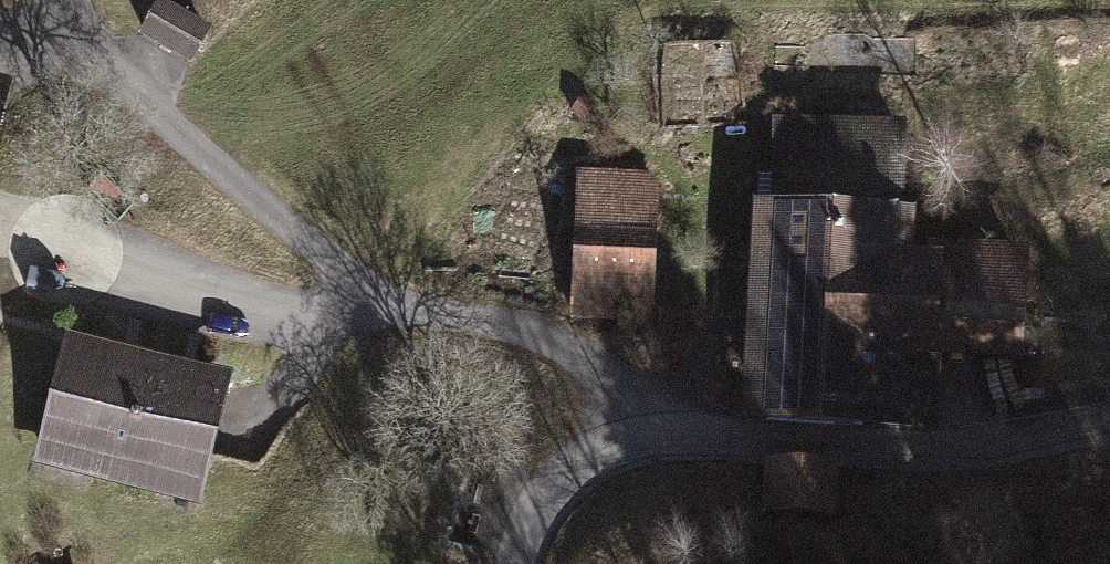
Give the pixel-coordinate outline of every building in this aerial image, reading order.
[(214,26),(159,3),(142,42),(197,66),(214,26)] [(757,217),(750,315),(918,326),(923,258),(926,221),(912,220),(918,132),(780,122),(773,218),(757,217)] [(657,176),(577,175),(576,326),(655,326),(657,176)] [(1033,266),(923,258),(918,326),(750,315),(743,423),(942,436),(946,373),(1025,378),(1033,266)] [(155,359),(70,341),(39,486),(123,505),(155,359)] [(239,377),(155,359),(123,505),(208,523),(239,377)]
